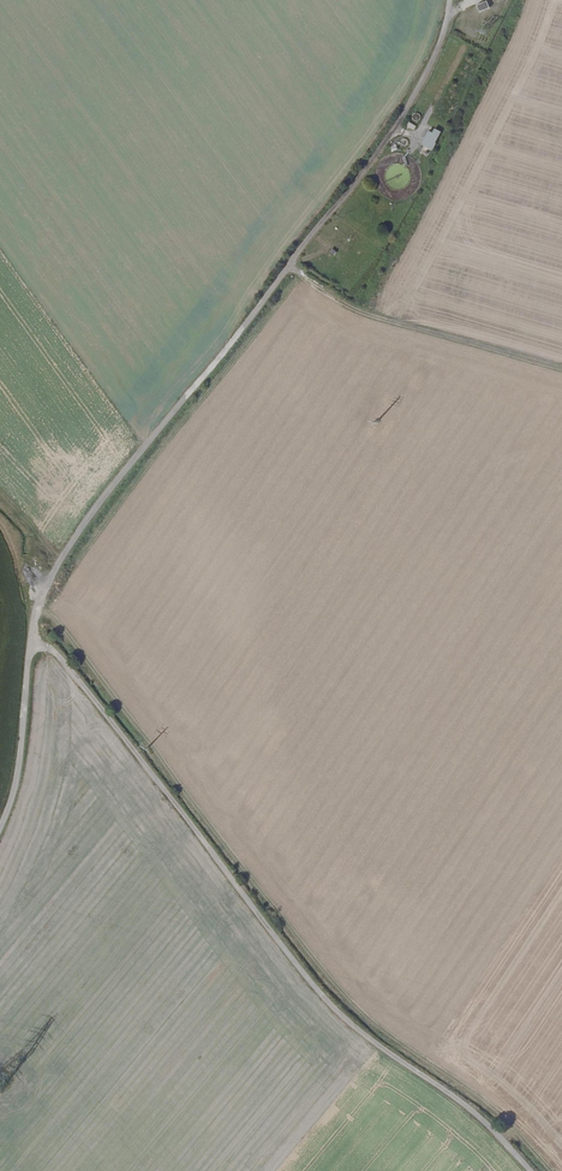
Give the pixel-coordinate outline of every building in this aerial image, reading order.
[(477,4),(480,12),(490,8),(487,0),(477,4)] [(414,130),(417,126),(409,122),(407,126),(414,130)] [(439,139),(434,137),(432,140),(425,137),(419,151),(431,157),(435,150),(434,150),(439,139)]
